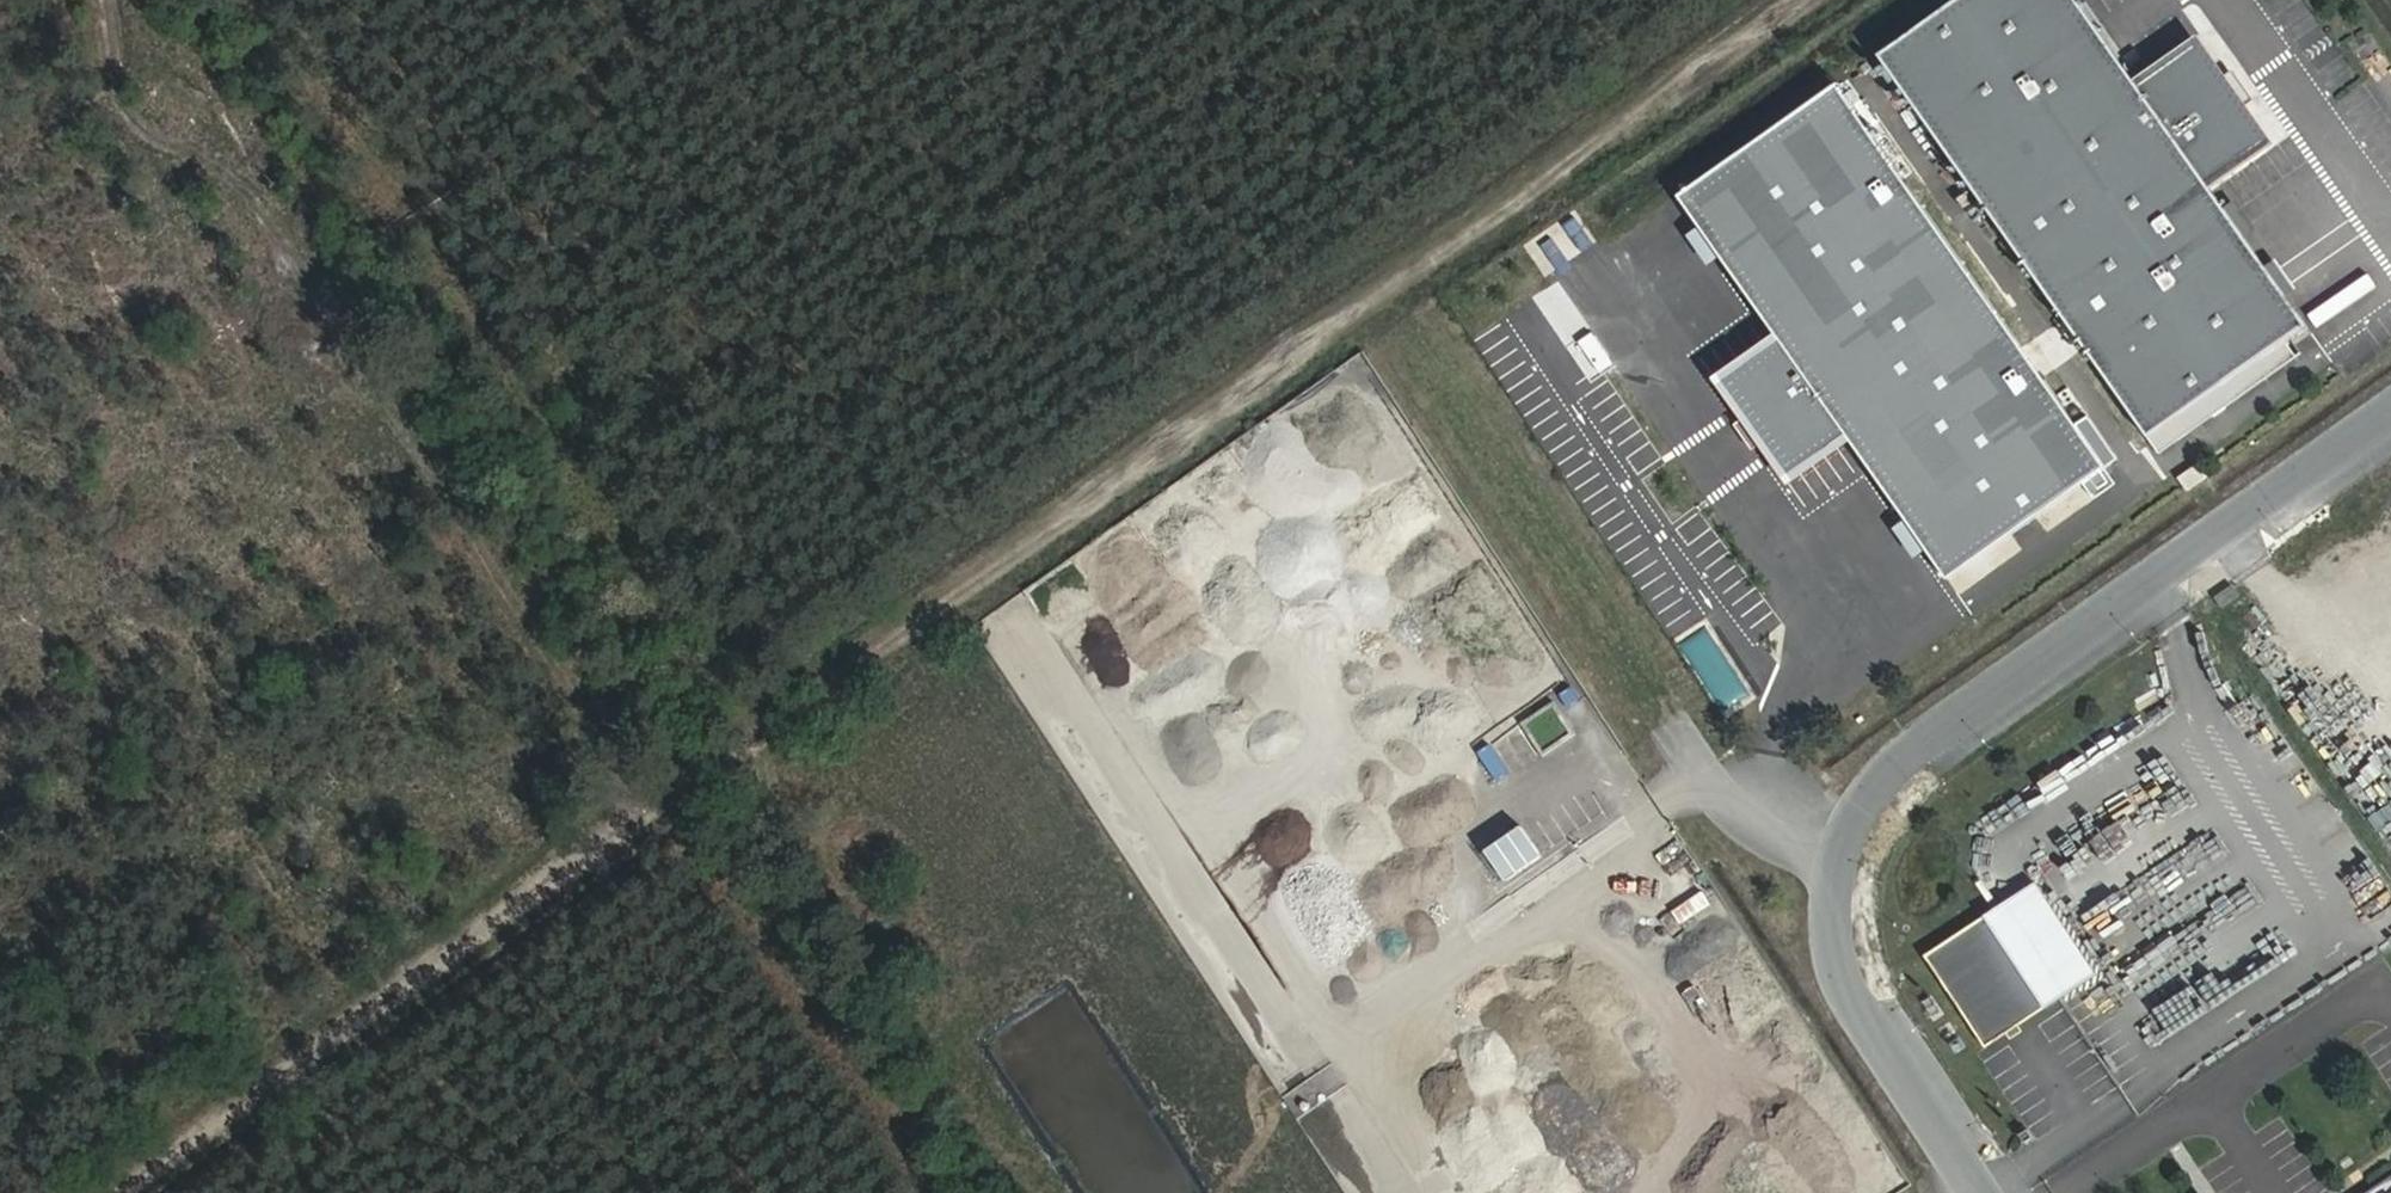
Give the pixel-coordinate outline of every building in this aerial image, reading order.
[(1880,59),(2151,439),(2307,328),(2205,185),(2265,142),(2196,44),(2138,85),(2077,0),(1963,0),(1880,59)] [(2201,464),(2178,477),(2187,492),(2209,478),(2201,464)] [(2233,585),(2215,597),(2223,609),(2241,596),(2233,585)] [(1505,884),(1544,858),(1523,827),(1484,852),(1505,884)] [(2037,883),(1925,957),(1986,1048),(2098,974),(2037,883)]
